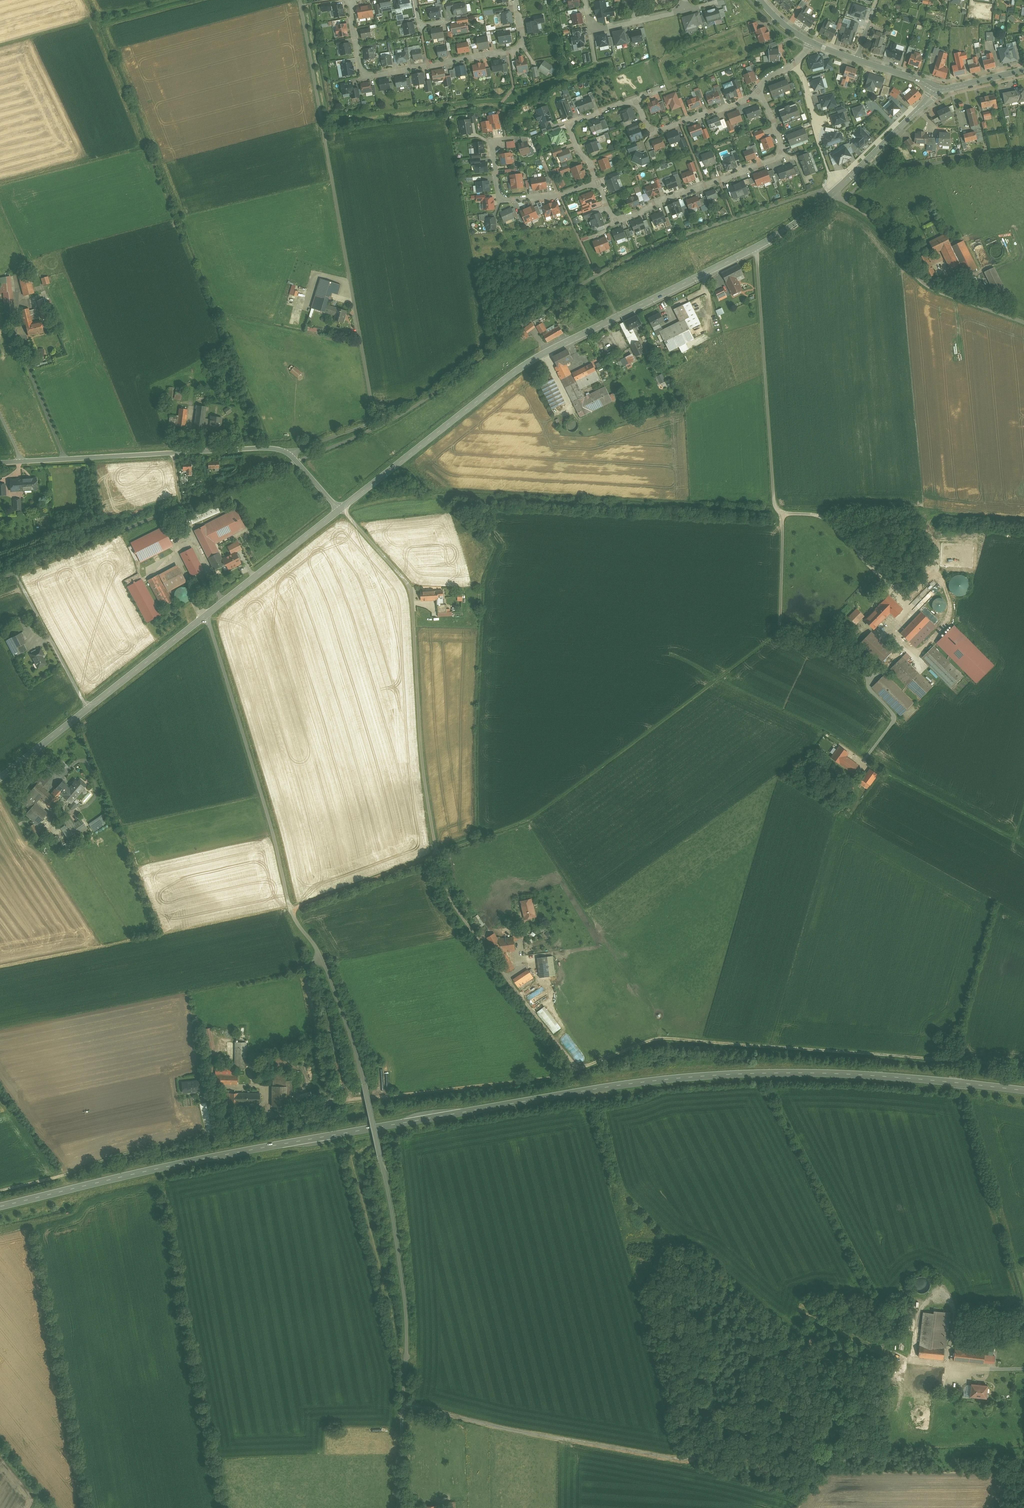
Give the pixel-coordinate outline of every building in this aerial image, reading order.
[(382,8),(392,7),(391,0),(380,0),(382,8)] [(623,10),(633,10),(633,0),(623,0),(623,10)] [(789,0),(776,0),(788,11),(794,4),(789,0)] [(605,1),(595,3),(596,7),(595,7),(596,15),(597,14),(598,18),(614,15),(613,9),(606,10),(605,1)] [(807,4),(802,1),(798,6),(803,9),(805,6),(806,6),(807,4)] [(330,3),(322,5),(323,12),(332,10),(331,3),(330,3)] [(453,5),(453,6),(454,9),(455,15),(465,13),(466,12),(466,10),(467,8),(467,5),(465,3),(453,5)] [(849,15),(864,20),(868,8),(853,4),(849,15)] [(342,5),(333,7),(335,18),(345,16),(344,12),(343,11),(342,5)] [(372,5),(358,8),(360,19),(374,16),(372,5)] [(806,6),(805,6),(803,9),(797,19),(802,22),(801,22),(810,28),(815,20),(806,13),(809,8),(806,6)] [(437,8),(431,9),(431,12),(430,14),(431,19),(441,17),(440,8),(437,8)] [(718,8),(711,10),(715,21),(721,19),(721,18),(719,11),(718,8)] [(711,10),(705,12),(705,14),(707,22),(708,23),(715,21),(711,10)] [(504,13),(502,14),(503,19),(504,20),(504,22),(504,24),(505,24),(513,23),(511,12),(504,13)] [(581,14),(572,15),(572,16),(574,25),(574,26),(583,24),(584,24),(583,24),(582,14),(582,13),(581,13),(581,14)] [(699,13),(695,14),(698,26),(703,25),(702,23),(700,16),(699,13)] [(685,31),(699,27),(698,26),(695,14),(681,18),(685,31)] [(543,15),(534,17),(535,22),(537,22),(537,23),(544,22),(543,15)] [(1013,15),(1009,18),(1013,23),(1017,20),(1013,15)] [(831,22),(826,20),(824,25),(820,33),(832,39),(836,31),(829,27),(831,22)] [(535,22),(527,23),(529,35),(539,33),(537,23),(537,22),(535,22)] [(851,22),(849,30),(846,29),(844,34),(841,42),(846,43),(845,44),(849,45),(852,45),(853,42),(851,41),(852,37),(854,37),(856,32),(859,24),(851,22)] [(410,23),(404,25),(405,35),(415,33),(413,23),(410,23)] [(459,24),(455,24),(454,27),(452,27),(453,33),(467,31),(466,23),(459,24)] [(757,23),(749,26),(752,33),(756,31),(759,30),(757,23)] [(342,25),(337,26),(338,29),(336,30),(337,34),(338,34),(339,37),(348,36),(346,24),(342,25)] [(441,28),(432,30),(432,33),(430,35),(433,37),(433,39),(438,38),(438,37),(444,36),(443,33),(443,29),(441,28)] [(759,30),(756,31),(757,34),(759,34),(760,37),(759,39),(760,42),(762,42),(764,42),(765,40),(769,38),(768,35),(769,34),(768,31),(766,31),(765,28),(759,30)] [(371,29),(361,31),(362,38),(372,37),(371,29)] [(625,30),(619,32),(622,45),(627,43),(627,39),(625,35),(625,30)] [(640,30),(635,32),(635,31),(631,32),(633,41),(637,40),(637,42),(643,41),(642,38),(640,30)] [(507,31),(498,33),(500,44),(502,43),(502,44),(510,43),(510,42),(512,42),(510,31),(507,31)] [(885,35),(872,31),(871,36),(877,38),(876,43),(874,42),(871,51),(875,53),(882,56),(884,48),(881,48),(882,45),(885,35)] [(619,32),(614,33),(615,37),(616,42),(617,46),(622,45),(619,32)] [(582,35),(575,36),(575,37),(572,38),(572,39),(571,39),(572,45),(573,44),(573,45),(578,45),(578,48),(585,47),(584,43),(586,43),(585,35),(582,36),(582,35)] [(604,35),(601,36),(598,37),(599,41),(600,47),(609,45),(607,38),(607,35),(604,35)] [(487,37),(477,39),(479,50),(489,48),(488,43),(487,37)] [(346,44),(340,45),(342,55),(351,54),(349,43),(346,44)] [(467,43),(457,45),(459,53),(469,51),(468,47),(468,43),(467,43)] [(903,51),(895,49),(897,44),(893,43),(891,48),(890,50),(888,57),(900,60),(903,51)] [(445,46),(443,46),(443,47),(437,48),(439,57),(448,55),(446,46),(446,47),(445,46)] [(916,49),(909,47),(907,53),(911,55),(912,55),(914,55),(915,51),(916,51),(916,49)] [(368,49),(364,50),(366,60),(375,58),(374,53),(375,52),(374,48),(368,49)] [(779,49),(768,50),(769,52),(768,52),(767,53),(767,54),(767,55),(768,56),(769,56),(770,62),(773,62),(773,63),(774,63),(775,63),(776,63),(777,62),(777,61),(780,61),(780,57),(781,57),(781,56),(781,55),(781,54),(781,53),(780,53),(779,53),(779,49)] [(414,51),(412,51),(413,56),(414,60),(423,59),(421,50),(414,51)] [(915,51),(914,55),(912,55),(911,55),(909,64),(914,66),(914,67),(917,68),(918,67),(919,67),(922,58),(919,57),(921,52),(916,51),(915,51)] [(1008,53),(1003,55),(1005,65),(1016,62),(1013,52),(1008,53)] [(405,53),(403,53),(402,53),(397,54),(398,63),(407,62),(407,60),(406,53),(405,53)] [(939,56),(936,66),(933,75),(945,78),(948,69),(943,68),(947,55),(944,54),(940,53),(939,56)] [(995,67),(992,53),(987,54),(988,60),(983,61),(985,70),(995,67)] [(391,55),(382,57),(383,67),(392,65),(391,58),(391,55)] [(817,56),(817,55),(811,57),(812,60),(808,61),(810,66),(813,66),(814,68),(824,66),(822,57),(820,58),(818,57),(818,56),(818,55),(818,56),(817,56)] [(523,56),(520,57),(520,60),(517,61),(518,69),(519,73),(529,71),(527,59),(524,60),(523,56)] [(962,57),(956,59),(957,67),(964,65),(963,59),(962,57)] [(974,64),(969,65),(971,73),(981,71),(979,63),(978,63),(977,57),(973,58),(974,64)] [(502,60),(492,62),(493,71),(497,70),(499,71),(503,70),(504,70),(503,64),(502,60)] [(552,67),(545,62),(539,70),(547,75),(552,67)] [(346,64),(342,65),(344,76),(347,76),(348,76),(350,76),(351,75),(354,74),(353,70),(354,70),(354,67),(353,67),(352,63),(346,64)] [(481,65),(481,64),(477,64),(477,65),(473,66),(475,77),(486,76),(487,75),(486,69),(485,64),(481,65)] [(957,67),(952,68),(954,77),(966,74),(964,65),(957,67)] [(465,66),(456,68),(454,69),(454,70),(455,73),(456,73),(457,77),(466,75),(465,66)] [(857,70),(847,67),(844,76),(841,86),(847,87),(850,77),(857,80),(858,75),(856,74),(857,70)] [(444,70),(433,72),(434,81),(445,79),(446,79),(445,77),(444,70)] [(756,81),(753,72),(745,75),(748,84),(756,81)] [(424,73),(413,75),(415,86),(425,84),(426,84),(425,82),(424,73)] [(878,77),(874,76),(869,74),(866,84),(867,84),(866,89),(873,91),(872,90),(874,86),(881,88),(884,79),(878,77)] [(406,76),(396,78),(397,87),(407,86),(406,79),(406,76)] [(389,79),(380,81),(382,90),(390,89),(391,89),(390,83),(389,79)] [(821,79),(812,82),(815,91),(824,88),(821,79)] [(737,80),(732,81),(734,87),(736,90),(740,88),(737,80)] [(787,80),(769,87),(773,97),(791,90),(788,84),(787,80)] [(353,85),(350,83),(342,85),(343,93),(347,92),(349,93),(351,93),(354,92),(354,89),(353,85)] [(371,83),(361,84),(363,93),(364,93),(366,93),(367,92),(372,91),(371,87),(371,83)] [(722,95),(719,86),(714,88),(716,93),(717,92),(719,96),(722,95)] [(890,88),(884,86),(883,89),(881,88),(883,89),(880,97),(888,94),(890,88)] [(734,87),(724,91),(727,99),(738,95),(736,90),(734,87)] [(359,88),(354,89),(354,92),(351,93),(352,99),(360,97),(359,88)] [(900,92),(894,88),(893,90),(890,88),(888,94),(895,99),(896,98),(900,92)] [(915,88),(905,97),(912,105),(921,97),(915,88)] [(700,89),(694,92),(697,98),(698,97),(699,99),(703,98),(700,89)] [(1002,93),(1004,105),(1017,103),(1015,91),(1002,93)] [(716,93),(707,96),(708,99),(707,100),(708,102),(709,103),(710,105),(721,101),(719,96),(717,92),(716,93)] [(569,93),(563,95),(565,101),(567,101),(568,103),(572,101),(572,100),(569,93)] [(676,93),(665,97),(667,103),(669,102),(673,110),(681,107),(678,99),(676,93)] [(833,94),(819,98),(820,100),(822,107),(829,106),(830,106),(831,108),(836,106),(833,94)] [(995,95),(980,98),(982,108),(992,106),(993,109),(998,108),(997,104),(995,95)] [(590,97),(584,100),(588,110),(594,107),(592,100),(590,97)] [(697,98),(690,100),(691,101),(688,102),(691,109),(701,105),(699,99),(698,97),(697,98)] [(588,110),(584,100),(578,102),(577,102),(578,105),(581,112),(588,110)] [(658,100),(648,104),(651,112),(655,110),(656,111),(661,109),(659,103),(658,100)] [(568,103),(567,101),(565,101),(557,104),(563,119),(572,115),(570,111),(571,111),(568,103)] [(893,117),(901,110),(893,102),(886,109),(893,117)] [(796,104),(790,106),(789,105),(785,107),(785,108),(779,110),(784,124),(801,118),(796,104)] [(866,115),(863,105),(851,109),(855,119),(866,115)] [(758,106),(750,109),(752,114),(748,115),(749,119),(761,114),(758,106)] [(547,108),(543,109),(542,108),(537,110),(539,115),(536,116),(538,121),(541,120),(542,123),(541,123),(542,126),(549,123),(548,121),(552,120),(547,108)] [(631,108),(622,112),(625,121),(626,121),(631,120),(635,118),(631,108)] [(948,108),(944,109),(943,108),(940,109),(941,111),(938,113),(938,112),(937,112),(939,116),(941,121),(942,121),(948,118),(947,117),(951,115),(952,116),(948,108)] [(973,108),(967,110),(970,125),(971,125),(971,127),(977,125),(977,123),(973,108)] [(738,111),(728,115),(731,121),(732,125),(742,121),(738,111)] [(990,111),(983,113),(985,120),(992,119),(990,111)] [(843,113),(831,117),(834,126),(846,122),(843,113)] [(498,115),(488,117),(489,122),(491,121),(491,124),(494,123),(495,129),(500,128),(498,115)] [(939,116),(931,120),(936,125),(938,124),(939,125),(943,123),(942,121),(941,121),(939,116)] [(719,117),(707,121),(711,130),(714,128),(715,129),(719,128),(718,127),(722,125),(720,121),(719,117)] [(470,120),(460,122),(461,127),(462,127),(463,135),(473,133),(471,123),(471,120),(470,120)] [(599,120),(589,123),(592,132),(602,128),(600,122),(599,120)] [(606,120),(600,122),(602,128),(603,130),(609,128),(606,120)] [(489,122),(482,123),(483,133),(492,131),(491,124),(491,121),(489,122)] [(542,126),(541,126),(544,133),(552,130),(550,123),(542,126)] [(702,131),(700,124),(689,128),(692,136),(695,134),(695,135),(697,136),(699,135),(700,133),(702,133),(703,132),(702,131)] [(977,125),(971,127),(972,129),(973,133),(975,132),(977,139),(977,143),(983,141),(979,125),(977,125)] [(630,131),(628,131),(630,137),(631,137),(633,141),(643,137),(639,127),(630,131)] [(870,138),(861,128),(856,133),(858,135),(858,137),(853,142),(853,143),(859,148),(859,149),(870,138)] [(805,129),(799,131),(802,141),(808,139),(805,129)] [(554,133),(550,134),(553,142),(557,141),(558,145),(560,144),(562,145),(564,144),(564,142),(566,142),(564,137),(566,136),(564,131),(562,132),(562,130),(561,130),(554,133)] [(762,130),(755,133),(757,139),(765,136),(762,130)] [(675,131),(672,133),(671,133),(667,135),(670,144),(680,140),(681,140),(680,139),(677,131),(676,132),(675,131)] [(799,131),(793,133),(797,143),(802,141),(799,131)] [(836,132),(825,136),(826,139),(823,140),(826,147),(843,140),(841,133),(837,135),(836,132)] [(925,134),(924,132),(919,132),(918,133),(918,134),(915,134),(915,143),(919,143),(919,144),(920,145),(923,145),(924,145),(924,144),(927,144),(928,138),(928,134),(925,134)] [(973,133),(967,134),(966,133),(963,134),(964,135),(963,135),(964,137),(965,142),(977,139),(975,132),(973,133)] [(793,133),(787,136),(791,146),(797,143),(793,133)] [(939,133),(938,145),(948,146),(949,133),(939,133)] [(770,137),(762,140),(765,150),(774,146),(770,137)] [(662,138),(652,142),(655,150),(661,148),(662,148),(665,148),(665,147),(662,138)] [(910,139),(904,142),(904,143),(907,148),(908,148),(913,144),(910,139)] [(528,142),(519,145),(522,155),(523,155),(527,154),(528,153),(530,152),(528,142)] [(596,142),(587,145),(590,154),(599,150),(596,142)] [(482,143),(474,143),(475,154),(484,153),(483,147),(484,146),(484,144),(482,143)] [(859,148),(853,143),(850,145),(853,153),(859,148)] [(561,147),(553,150),(555,157),(559,155),(558,153),(562,152),(561,147)] [(845,148),(833,156),(839,165),(843,162),(843,163),(847,161),(847,160),(851,157),(845,148)] [(562,152),(558,153),(559,155),(562,162),(572,158),(570,153),(570,154),(568,149),(562,152)] [(752,150),(749,152),(747,151),(745,152),(744,153),(747,161),(756,158),(754,153),(753,150),(752,150)] [(642,154),(637,152),(633,161),(637,163),(637,162),(642,164),(645,163),(646,165),(650,164),(649,162),(646,153),(642,154)] [(712,152),(703,155),(707,166),(710,165),(710,166),(711,166),(712,165),(713,165),(713,164),(716,163),(712,152)] [(740,160),(737,152),(732,154),(731,154),(732,156),(733,156),(735,162),(740,160)] [(800,156),(799,157),(802,166),(802,167),(803,167),(806,176),(816,172),(808,153),(800,156)] [(510,154),(501,155),(502,165),(512,163),(510,154)] [(732,156),(727,158),(728,161),(724,163),(726,171),(737,167),(735,162),(733,156),(732,156)] [(607,158),(599,161),(603,170),(611,167),(607,158)] [(480,163),(475,164),(476,173),(488,172),(487,163),(480,163)] [(693,163),(688,164),(691,171),(692,171),(693,172),(696,171),(693,163)] [(793,167),(792,164),(785,167),(788,176),(795,174),(796,174),(793,167)] [(582,165),(573,168),(575,172),(573,173),(574,177),(575,176),(576,180),(586,177),(584,173),(585,172),(584,169),(583,169),(582,165)] [(785,167),(777,170),(779,173),(781,179),(788,176),(785,167)] [(767,170),(762,172),(760,172),(764,183),(771,181),(769,178),(767,172),(767,170)] [(691,171),(682,175),(685,182),(687,183),(689,182),(690,181),(695,179),(693,172),(692,171),(691,171)] [(617,172),(608,175),(610,180),(619,177),(617,172)] [(760,172),(758,173),(754,175),(754,177),(756,183),(757,184),(758,186),(764,183),(760,172)] [(522,174),(518,175),(517,174),(515,174),(515,175),(510,176),(511,182),(523,181),(522,174)] [(538,177),(535,178),(534,179),(531,180),(533,187),(533,190),(538,189),(538,190),(540,190),(538,177)] [(545,177),(543,178),(542,177),(538,177),(540,190),(542,189),(542,188),(547,188),(546,183),(545,177)] [(619,177),(610,180),(607,181),(609,185),(609,186),(610,188),(611,192),(620,189),(617,180),(620,179),(619,177)] [(674,177),(666,181),(669,189),(678,186),(677,184),(675,177),(674,177)] [(489,181),(477,183),(478,192),(490,191),(489,181)] [(523,181),(511,182),(512,189),(516,188),(517,189),(519,189),(519,188),(524,187),(523,181)] [(744,182),(737,184),(741,196),(748,193),(745,186),(744,182)] [(656,184),(646,188),(646,189),(644,190),(645,193),(648,193),(649,196),(659,193),(656,184)] [(737,184),(730,187),(730,189),(731,191),(734,199),(741,196),(737,184)] [(715,189),(712,191),(706,193),(707,196),(709,200),(709,201),(718,197),(715,189)] [(593,192),(580,197),(583,207),(584,207),(589,205),(597,202),(593,192)] [(634,198),(633,197),(631,198),(630,199),(631,201),(627,202),(630,208),(634,206),(634,207),(636,207),(636,206),(636,205),(637,205),(638,205),(639,204),(638,201),(639,201),(638,197),(634,198)] [(698,197),(687,201),(690,209),(700,206),(701,205),(699,200),(698,197)] [(486,199),(484,199),(484,201),(484,204),(483,206),(483,208),(484,209),(485,210),(494,209),(493,198),(486,199)] [(704,198),(699,200),(701,205),(700,206),(701,207),(706,205),(707,207),(706,205),(705,202),(704,198)] [(679,202),(668,206),(672,215),(672,216),(677,215),(676,214),(682,212),(681,207),(679,202)] [(557,203),(552,204),(552,203),(550,204),(554,215),(556,215),(556,214),(560,212),(557,203)] [(550,204),(547,205),(548,206),(543,207),(546,217),(551,215),(551,216),(554,215),(550,204)] [(531,207),(524,210),(524,211),(521,212),(522,213),(525,221),(526,223),(538,217),(538,216),(534,207),(531,208),(531,207)] [(512,208),(501,213),(504,222),(515,217),(514,213),(512,208)] [(584,213),(583,213),(585,219),(590,217),(594,216),(591,210),(584,213)] [(662,213),(652,216),(654,221),(655,220),(657,225),(664,222),(666,221),(665,218),(664,216),(663,217),(662,213)] [(594,216),(590,217),(593,225),(593,227),(593,229),(595,230),(597,229),(598,227),(605,225),(601,215),(599,214),(594,216)] [(489,218),(486,219),(486,220),(487,227),(488,227),(489,230),(496,229),(495,218),(489,218)] [(642,220),(639,221),(638,220),(632,223),(633,226),(632,227),(633,228),(634,229),(635,232),(636,231),(637,236),(641,234),(641,230),(642,229),(645,228),(643,222),(642,220)] [(623,228),(617,230),(616,230),(614,231),(613,232),(616,240),(626,237),(623,228)] [(959,243),(952,247),(950,243),(946,234),(929,242),(935,253),(941,250),(950,269),(960,264),(967,261),(959,243)] [(606,237),(600,240),(604,250),(610,248),(608,244),(609,243),(608,242),(607,241),(606,237)] [(961,237),(950,243),(952,247),(959,243),(963,240),(961,237)] [(600,240),(593,242),(595,246),(595,247),(595,248),(596,249),(597,253),(604,250),(600,240)] [(972,258),(963,240),(959,243),(967,261),(972,258)] [(1002,254),(1003,252),(1002,249),(1001,247),(999,246),(996,245),(994,246),(992,247),(990,249),(990,252),(990,254),(992,256),(994,258),(996,258),(999,258),(1001,256),(1002,254)] [(936,275),(925,255),(918,259),(928,279),(936,275)] [(967,261),(960,264),(965,274),(977,268),(972,258),(967,261)] [(739,265),(722,273),(726,283),(727,283),(733,295),(743,290),(738,281),(736,278),(744,274),(739,265)] [(994,268),(985,272),(996,295),(1005,290),(994,268)] [(0,278),(0,293),(3,293),(5,313),(15,312),(11,276),(0,278)] [(24,296),(35,293),(31,279),(20,282),(24,296)] [(341,285),(321,279),(312,308),(325,312),(326,309),(327,305),(329,299),(331,300),(333,293),(338,295),(341,285)] [(723,288),(715,292),(720,301),(727,297),(723,288)] [(42,298),(37,301),(42,320),(48,318),(42,298)] [(689,302),(674,310),(680,322),(660,332),(661,334),(670,351),(694,339),(690,330),(700,325),(689,302)] [(347,311),(338,308),(338,309),(327,305),(326,309),(337,312),(335,320),(343,323),(347,311)] [(29,308),(20,310),(24,326),(26,326),(28,337),(44,333),(41,321),(32,323),(30,315),(36,314),(34,309),(29,310),(29,308)] [(724,308),(717,310),(719,316),(726,313),(724,308)] [(660,314),(648,320),(652,328),(653,328),(657,336),(661,334),(660,332),(658,328),(660,326),(659,324),(664,322),(660,314)] [(637,315),(625,322),(620,324),(636,357),(645,352),(633,329),(642,324),(637,315)] [(547,330),(543,323),(537,326),(541,333),(542,332),(547,330)] [(554,326),(547,330),(542,332),(548,342),(563,333),(559,326),(555,328),(554,326)] [(520,335),(524,340),(529,336),(525,331),(520,335)] [(568,350),(553,358),(558,366),(556,367),(562,379),(571,375),(571,374),(565,363),(568,361),(569,362),(573,360),(568,350)] [(593,364),(585,367),(589,375),(596,371),(593,364)] [(291,371),(299,378),(304,373),(296,366),(291,371)] [(585,367),(573,374),(576,381),(589,375),(585,367)] [(589,375),(576,381),(573,374),(571,374),(571,375),(562,379),(581,417),(612,401),(605,387),(585,397),(581,389),(600,379),(596,371),(589,375)] [(551,373),(541,377),(544,383),(554,379),(551,373)] [(667,381),(664,374),(656,377),(660,385),(667,381)] [(544,383),(541,385),(552,409),(565,403),(554,379),(544,383)] [(206,407),(197,405),(194,428),(203,429),(204,423),(206,407)] [(229,415),(233,411),(229,406),(225,410),(229,415)] [(188,409),(180,408),(178,417),(177,426),(185,427),(188,409)] [(178,417),(170,416),(169,425),(177,426),(178,417)] [(222,418),(211,416),(210,423),(204,423),(204,428),(210,428),(209,430),(220,432),(222,418)] [(578,428),(579,426),(578,423),(577,422),(575,420),(572,420),(570,420),(568,422),(567,424),(567,426),(567,428),(568,430),(570,431),(573,432),(575,431),(577,430),(578,428)] [(36,478),(10,480),(11,491),(37,489),(36,478)] [(236,509),(194,530),(214,569),(224,564),(222,559),(214,544),(246,528),(236,509)] [(162,526),(129,542),(139,562),(172,547),(162,526)] [(238,542),(232,545),(233,547),(233,548),(235,552),(241,549),(238,542)] [(191,548),(180,554),(185,565),(188,564),(194,575),(202,570),(191,548)] [(233,548),(229,549),(231,554),(227,556),(228,556),(222,559),(224,564),(225,564),(227,565),(229,569),(233,567),(234,567),(239,565),(239,564),(241,563),(239,559),(240,559),(240,558),(239,554),(238,554),(236,555),(235,552),(233,548)] [(179,568),(161,578),(168,591),(186,582),(179,568)] [(970,597),(973,578),(955,574),(951,593),(970,597)] [(159,575),(148,580),(162,607),(173,601),(168,591),(161,578),(159,575)] [(161,615),(142,579),(127,587),(147,623),(161,615)] [(176,590),(174,593),(174,595),(175,598),(176,600),(178,602),(180,603),(183,604),(186,603),(188,601),(190,599),(191,597),(191,594),(190,591),(188,589),(186,588),(183,587),(180,587),(178,588),(176,590)] [(439,592),(422,592),(422,601),(438,600),(439,600),(439,596),(439,592)] [(903,609),(889,595),(877,607),(881,611),(881,612),(886,617),(890,613),(895,618),(903,609)] [(947,598),(934,600),(936,613),(949,610),(947,598)] [(447,605),(438,606),(438,614),(447,613),(447,605)] [(877,607),(865,620),(874,629),(881,622),(886,617),(881,612),(881,611),(877,607)] [(935,625),(922,612),(901,634),(909,642),(916,635),(921,640),(935,625)] [(26,614),(19,617),(22,622),(29,619),(26,614)] [(994,665),(954,626),(937,644),(976,683),(994,665)] [(20,633),(7,640),(15,656),(27,650),(23,644),(25,643),(24,640),(27,639),(23,632),(20,633)] [(892,651),(873,632),(868,637),(862,643),(866,648),(868,646),(883,660),(892,651)] [(934,647),(922,658),(939,675),(951,664),(934,647)] [(41,649),(30,654),(38,668),(46,664),(42,656),(44,655),(41,649)] [(919,673),(903,657),(891,669),(907,685),(919,673)] [(963,676),(951,664),(939,675),(952,688),(963,676)] [(913,703),(885,674),(872,687),(901,716),(913,703)] [(962,686),(965,688),(970,682),(965,678),(958,686),(960,688),(962,686)] [(848,753),(840,746),(832,758),(840,764),(844,766),(849,759),(846,756),(848,753)] [(68,767),(60,759),(55,763),(63,772),(68,767)] [(849,759),(844,766),(853,773),(858,765),(849,759)] [(870,769),(860,783),(867,789),(878,774),(870,769)] [(70,787),(63,781),(50,795),(42,788),(52,777),(46,771),(33,785),(35,786),(22,801),(31,809),(36,803),(40,799),(51,808),(59,799),(59,800),(63,796),(70,787)] [(70,787),(63,796),(71,803),(84,788),(76,780),(70,787)] [(48,813),(36,803),(31,809),(26,815),(34,821),(38,825),(48,813)] [(90,823),(95,831),(110,821),(105,813),(90,823)] [(38,825),(34,821),(33,822),(34,824),(30,826),(36,838),(47,832),(43,826),(40,828),(37,825),(38,825)] [(532,899),(521,901),(525,919),(536,916),(532,899)] [(479,914),(475,917),(480,926),(485,923),(479,914)] [(498,939),(494,933),(487,937),(499,958),(499,957),(503,964),(510,960),(505,952),(498,939)] [(513,937),(498,939),(505,952),(515,950),(514,941),(514,937),(513,937)] [(547,957),(537,958),(540,978),(550,976),(547,957)] [(510,960),(503,964),(508,972),(515,968),(510,960)] [(528,973),(522,977),(520,975),(513,979),(520,990),(532,983),(530,980),(534,977),(532,976),(530,972),(528,973)] [(528,996),(532,1004),(548,995),(543,987),(530,994),(531,995),(528,996)] [(548,1005),(540,1011),(556,1034),(564,1028),(548,1005)] [(211,1027),(206,1029),(208,1037),(206,1037),(207,1041),(214,1039),(211,1027)] [(246,1042),(235,1042),(235,1068),(237,1068),(246,1068),(246,1042)] [(284,1052),(274,1056),(276,1062),(286,1059),(284,1052)] [(246,1068),(237,1068),(237,1075),(237,1084),(245,1084),(246,1068)] [(223,1075),(215,1075),(215,1084),(223,1084),(223,1075)] [(228,1075),(223,1075),(223,1084),(237,1084),(237,1075),(228,1075)] [(286,1076),(273,1075),(272,1107),(286,1107),(286,1097),(291,1097),(291,1081),(286,1081),(286,1076)] [(198,1080),(182,1082),(183,1093),(200,1091),(198,1080)] [(238,1093),(230,1093),(229,1109),(238,1109),(238,1103),(238,1093)] [(260,1093),(238,1093),(238,1103),(260,1103),(260,1093)] [(925,1277),(923,1276),(921,1276),(920,1277),(919,1277),(918,1277),(917,1278),(916,1279),(915,1279),(915,1280),(914,1281),(914,1282),(914,1283),(914,1284),(914,1285),(914,1286),(914,1287),(914,1288),(915,1289),(915,1290),(916,1291),(917,1291),(917,1292),(918,1292),(920,1293),(921,1293),(922,1293),(924,1293),(925,1292),(927,1292),(928,1291),(928,1290),(929,1289),(930,1288),(930,1287),(930,1286),(930,1285),(930,1283),(930,1282),(929,1281),(929,1280),(928,1279),(927,1278),(926,1278),(926,1277),(925,1277)] [(950,1313),(934,1311),(934,1313),(924,1312),(920,1346),(919,1356),(943,1359),(944,1349),(946,1349),(950,1313)] [(985,1351),(955,1348),(954,1358),(951,1358),(951,1360),(984,1364),(984,1360),(995,1361),(995,1356),(985,1355),(985,1351)] [(922,1366),(908,1364),(907,1375),(921,1377),(922,1366)] [(988,1385),(972,1384),(970,1396),(986,1398),(986,1397),(987,1397),(988,1397),(988,1396),(989,1396),(989,1395),(989,1394),(988,1394),(988,1393),(987,1393),(988,1385)] [(926,1417),(927,1396),(923,1396),(923,1401),(920,1401),(919,1417),(926,1417)] [(921,1428),(929,1428),(929,1420),(921,1420),(921,1428)]
